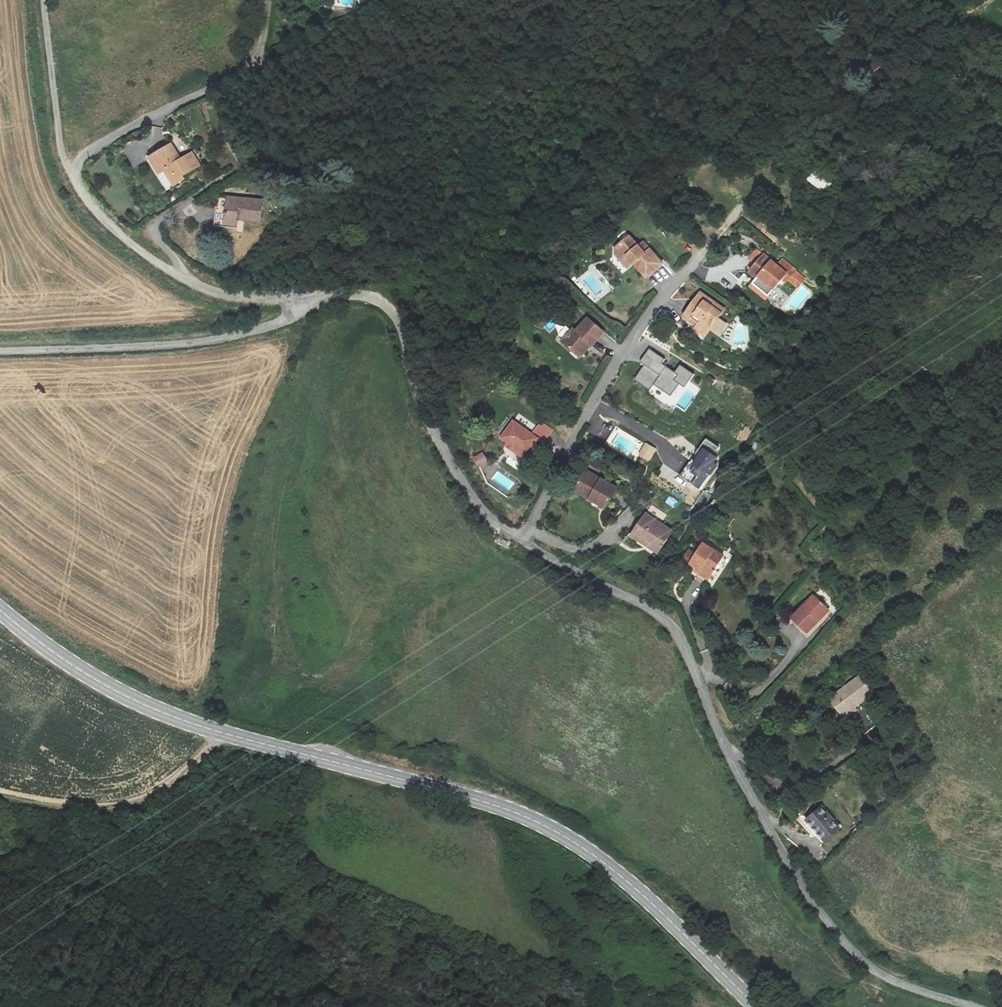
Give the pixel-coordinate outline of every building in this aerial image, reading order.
[(180,159),(171,144),(148,157),(166,190),(185,179),(183,175),(199,166),(192,153),(180,159)] [(823,193),(832,183),(817,168),(807,178),(823,193)] [(215,207),(214,223),(247,225),(248,218),(260,219),(262,200),(230,197),(229,209),(215,207)] [(628,268),(634,263),(646,277),(661,263),(641,241),(637,244),(628,235),(615,247),(615,253),(628,268)] [(766,299),(782,279),(785,281),(787,279),(797,288),(806,277),(795,269),(783,259),(778,265),(757,248),(748,258),(755,263),(748,271),(756,278),(750,286),(766,299)] [(723,307),(698,290),(681,314),(685,317),(682,320),(704,336),(723,307)] [(580,357),(588,347),(590,344),(591,346),(602,331),(585,318),(574,332),(571,330),(561,342),(580,357)] [(665,360),(649,349),(640,362),(644,364),(634,379),(650,390),(655,383),(672,395),(679,383),(685,387),(693,375),(679,365),(674,371),(662,363),(665,360)] [(499,437),(526,457),(539,440),(544,443),(553,430),(542,421),(532,434),(512,420),(499,437)] [(707,437),(681,475),(698,488),(718,464),(715,462),(719,456),(715,453),(721,447),(707,437)] [(650,460),(655,449),(645,444),(639,455),(650,460)] [(474,458),(479,468),(489,462),(483,452),(474,458)] [(584,469),(573,490),(605,507),(616,487),(584,469)] [(699,508),(710,493),(705,490),(694,505),(699,508)] [(636,540),(657,553),(671,530),(645,513),(632,531),(639,536),(636,540)] [(706,540),(698,554),(690,549),(684,559),(697,567),(694,572),(710,582),(727,553),(706,540)] [(792,617),(808,631),(829,609),(814,595),(792,617)] [(830,698),(844,716),(854,708),(856,710),(876,695),(866,681),(869,679),(863,672),(830,698)] [(821,808),(807,820),(825,841),(839,828),(821,808)] [(834,819),(847,832),(855,823),(843,810),(834,819)]
